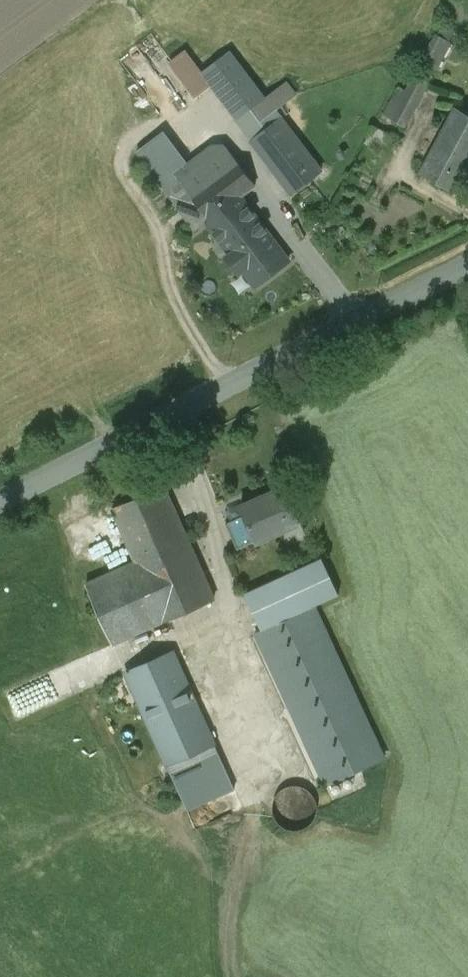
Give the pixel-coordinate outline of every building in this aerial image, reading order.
[(442,67),(457,42),(441,32),(426,57),(442,67)] [(267,98),(231,51),(201,73),(237,121),(267,98)] [(415,76),(391,119),(406,127),(429,84),(415,76)] [(422,173),(453,190),(467,163),(467,115),(456,108),(422,173)] [(322,172),(281,118),(252,140),(293,194),(322,172)] [(179,172),(155,138),(148,143),(138,151),(182,210),(181,210),(197,230),(207,222),(210,220),(180,181),(189,175),(199,188),(212,179),(201,165),(227,146),(213,146),(179,172)] [(227,146),(201,165),(212,179),(199,188),(189,175),(180,181),(210,220),(240,198),(256,185),(227,146)] [(210,220),(207,222),(232,255),(233,256),(265,231),(240,198),(210,220)] [(288,261),(265,231),(233,256),(232,255),(227,258),(239,273),(244,270),(256,286),(288,261)] [(162,486),(114,507),(112,508),(113,509),(136,561),(187,538),(164,487),(163,485),(161,486),(162,486)] [(284,486),(240,506),(255,540),(256,542),(300,522),(284,486)] [(243,515),(225,523),(237,548),(255,540),(243,515)] [(136,561),(86,583),(113,645),(214,599),(187,538),(136,561)] [(322,558),(244,594),(262,631),(315,606),(339,595),(322,558)] [(262,631),(256,634),(325,785),(361,768),(384,758),(315,606),(262,631)] [(173,652),(126,673),(167,764),(214,743),(173,652)] [(133,738),(133,736),(133,734),(131,732),(130,730),(127,730),(125,731),(123,732),(122,734),(122,736),(122,738),(124,740),(125,741),(128,741),(130,741),(132,740),(133,738)] [(214,743),(167,764),(182,800),(230,779),(214,743)] [(140,752),(140,750),(139,748),(138,746),(136,745),(134,745),(132,745),(130,747),(129,748),(129,750),(129,753),(130,754),(132,756),(134,756),(137,756),(138,754),(140,752)] [(315,815),(317,807),(315,798),(310,791),(303,786),(294,785),(286,787),(279,792),(274,799),(272,807),(274,816),(279,823),(287,828),(295,829),(304,827),(311,822),(315,815)]
